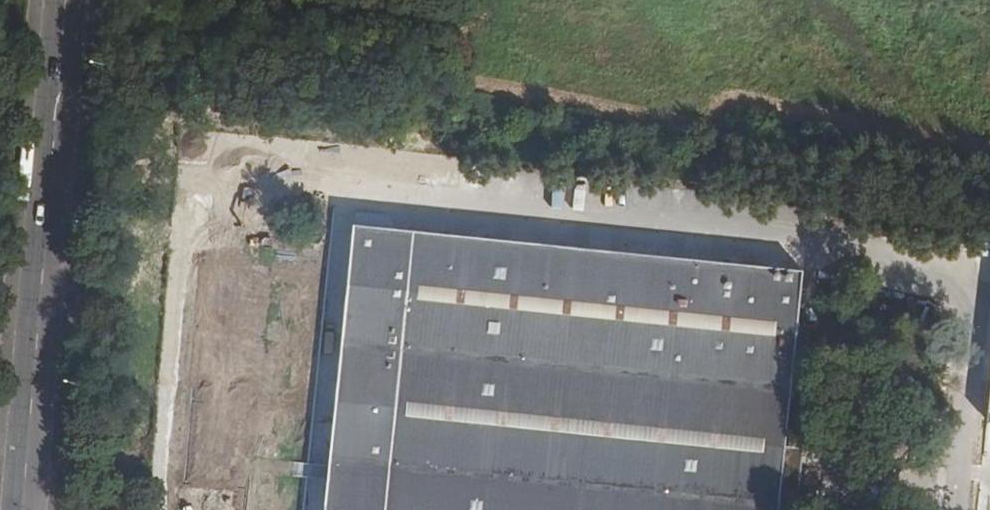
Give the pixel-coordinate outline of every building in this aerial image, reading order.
[(353,228),(326,509),(779,509),(802,273),(353,228)]
